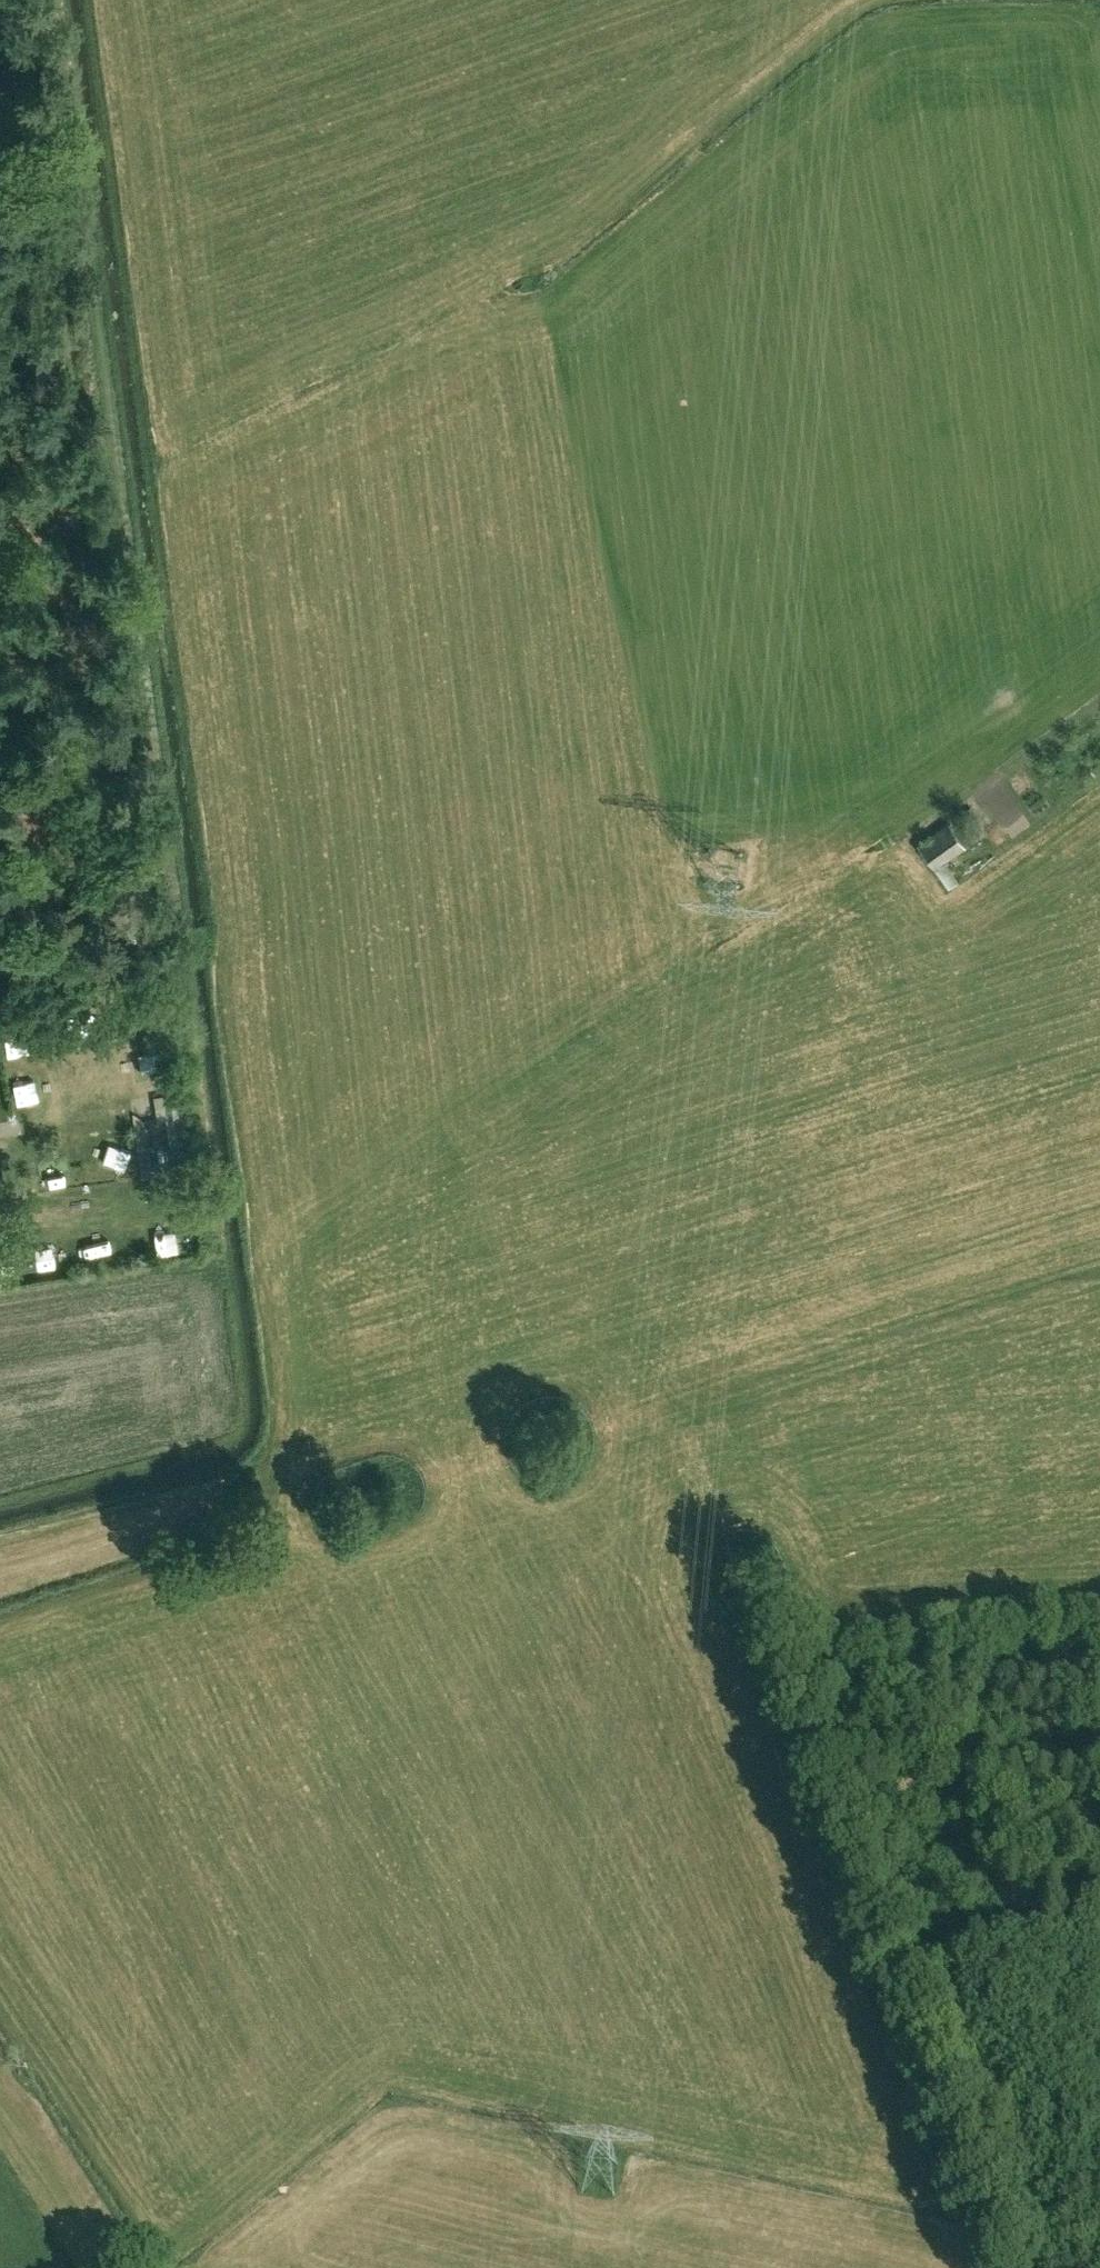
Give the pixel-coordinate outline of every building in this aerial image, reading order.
[(967,847),(949,824),(919,847),(936,870),(967,847)] [(960,888),(969,881),(954,862),(945,869),(960,888)] [(77,1018),(83,1046),(106,1041),(99,1013),(77,1018)] [(18,1059),(49,1059),(49,1039),(18,1039),(18,1059)] [(166,1049),(151,1054),(157,1074),(173,1069),(166,1049)] [(30,1115),(44,1110),(35,1083),(22,1087),(30,1115)] [(135,1097),(122,1100),(128,1121),(140,1118),(135,1097)] [(166,1259),(187,1257),(185,1231),(164,1233),(166,1259)] [(65,1246),(42,1247),(44,1275),(67,1273),(65,1246)]
